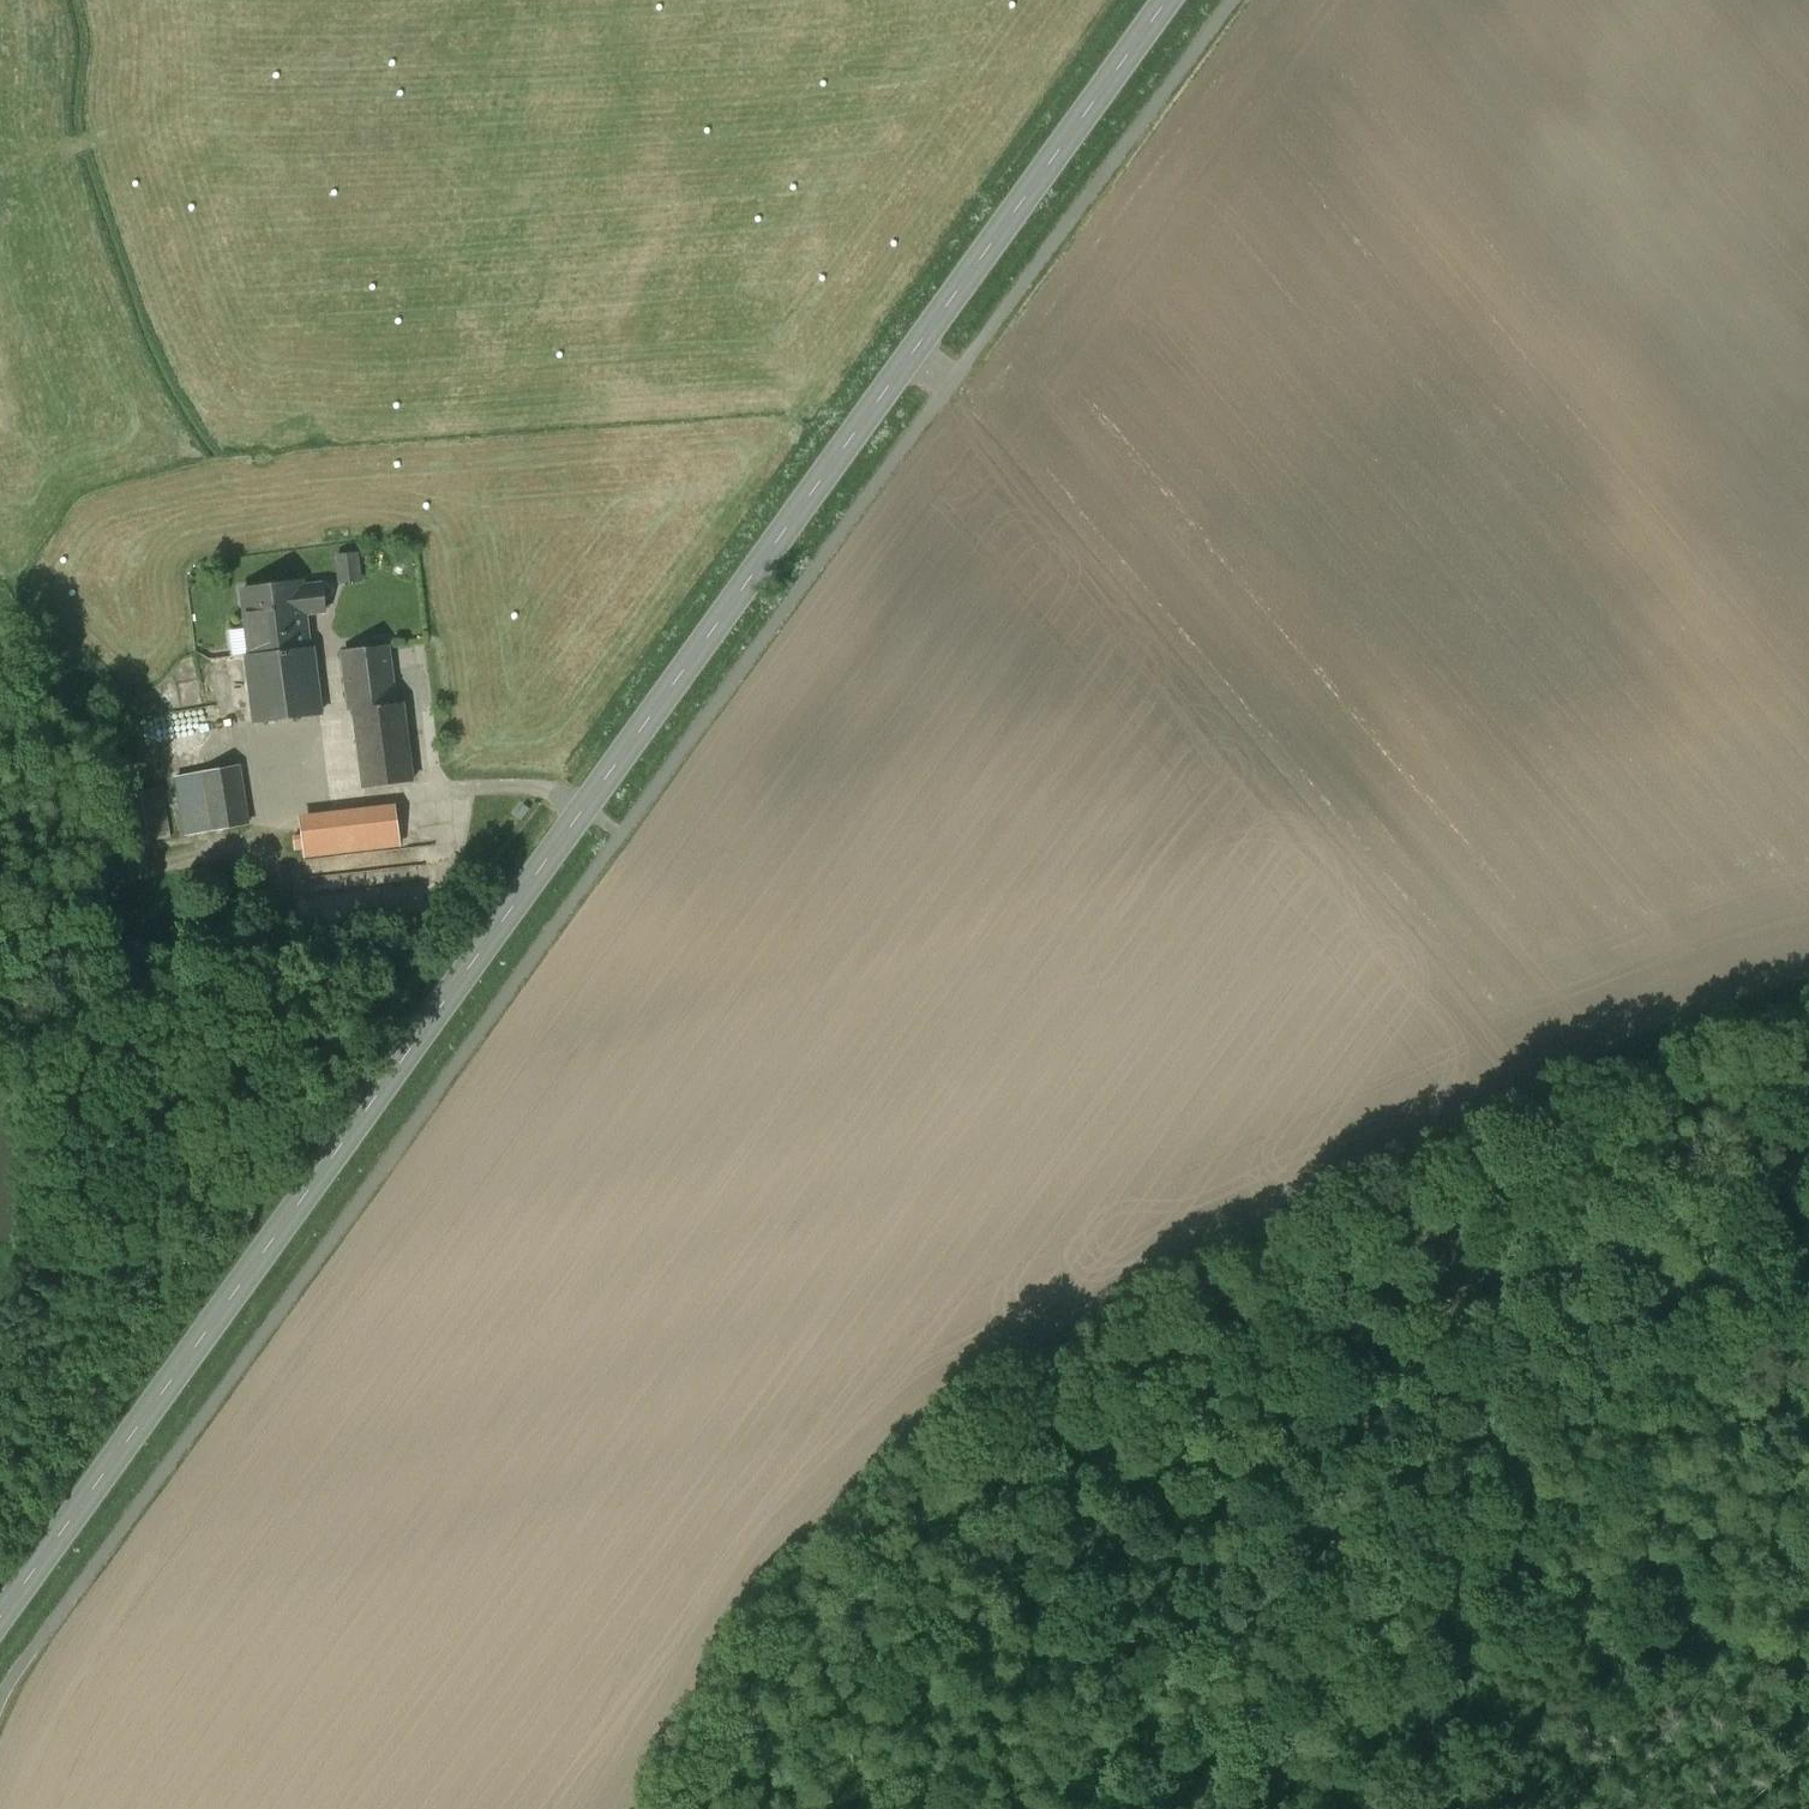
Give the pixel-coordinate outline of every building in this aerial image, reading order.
[(245,585),(254,654),(308,648),(304,615),(321,613),(317,584),(299,586),(299,579),(245,585)] [(355,710),(365,787),(412,782),(402,703),(394,704),(387,645),(344,651),(352,710),(355,710)] [(254,654),(248,654),(255,722),(320,715),(313,647),(308,648),(254,654)] [(239,766),(181,775),(190,833),(248,823),(239,766)] [(163,788),(125,792),(131,843),(169,839),(163,788)] [(301,820),(305,855),(400,844),(396,809),(301,820)]
